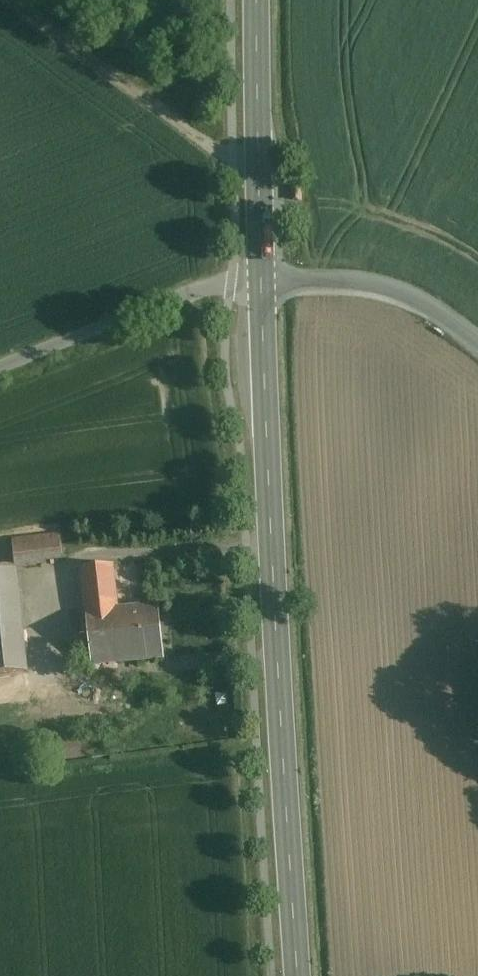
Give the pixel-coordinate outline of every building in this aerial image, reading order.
[(60,535),(48,537),(50,560),(63,558),(60,535)] [(50,560),(48,537),(14,540),(16,563),(50,560)] [(112,565),(82,568),(92,665),(122,662),(117,610),(112,565)] [(0,572),(0,675),(26,672),(16,571),(0,572)] [(158,606),(117,610),(122,662),(164,658),(158,606)]
